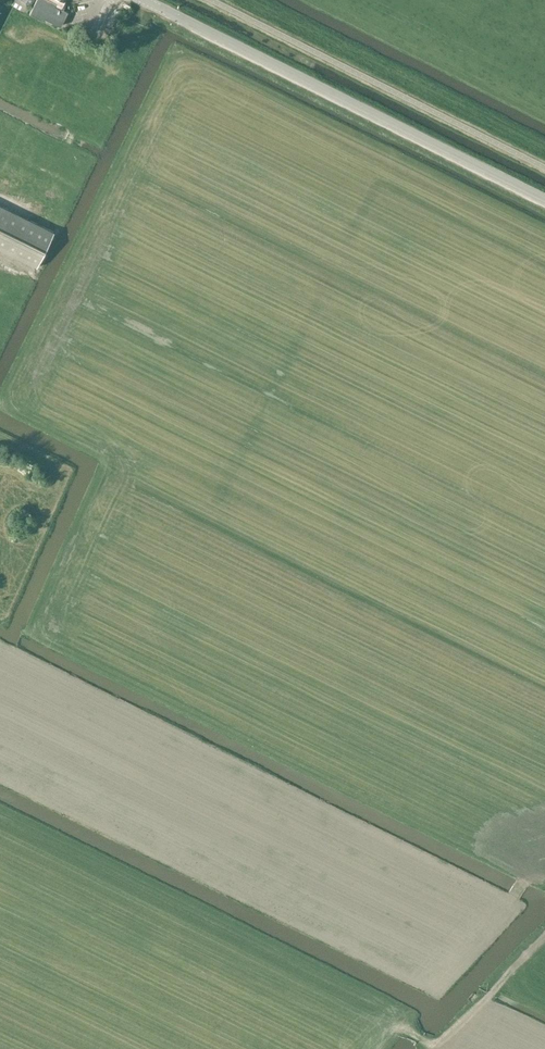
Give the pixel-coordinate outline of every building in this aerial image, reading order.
[(27,12),(34,0),(14,0),(12,4),(14,6),(27,12)] [(30,12),(42,19),(44,17),(61,25),(63,21),(67,12),(68,11),(61,8),(65,0),(36,0),(30,12)] [(54,232),(0,205),(0,248),(37,266),(54,232)]
